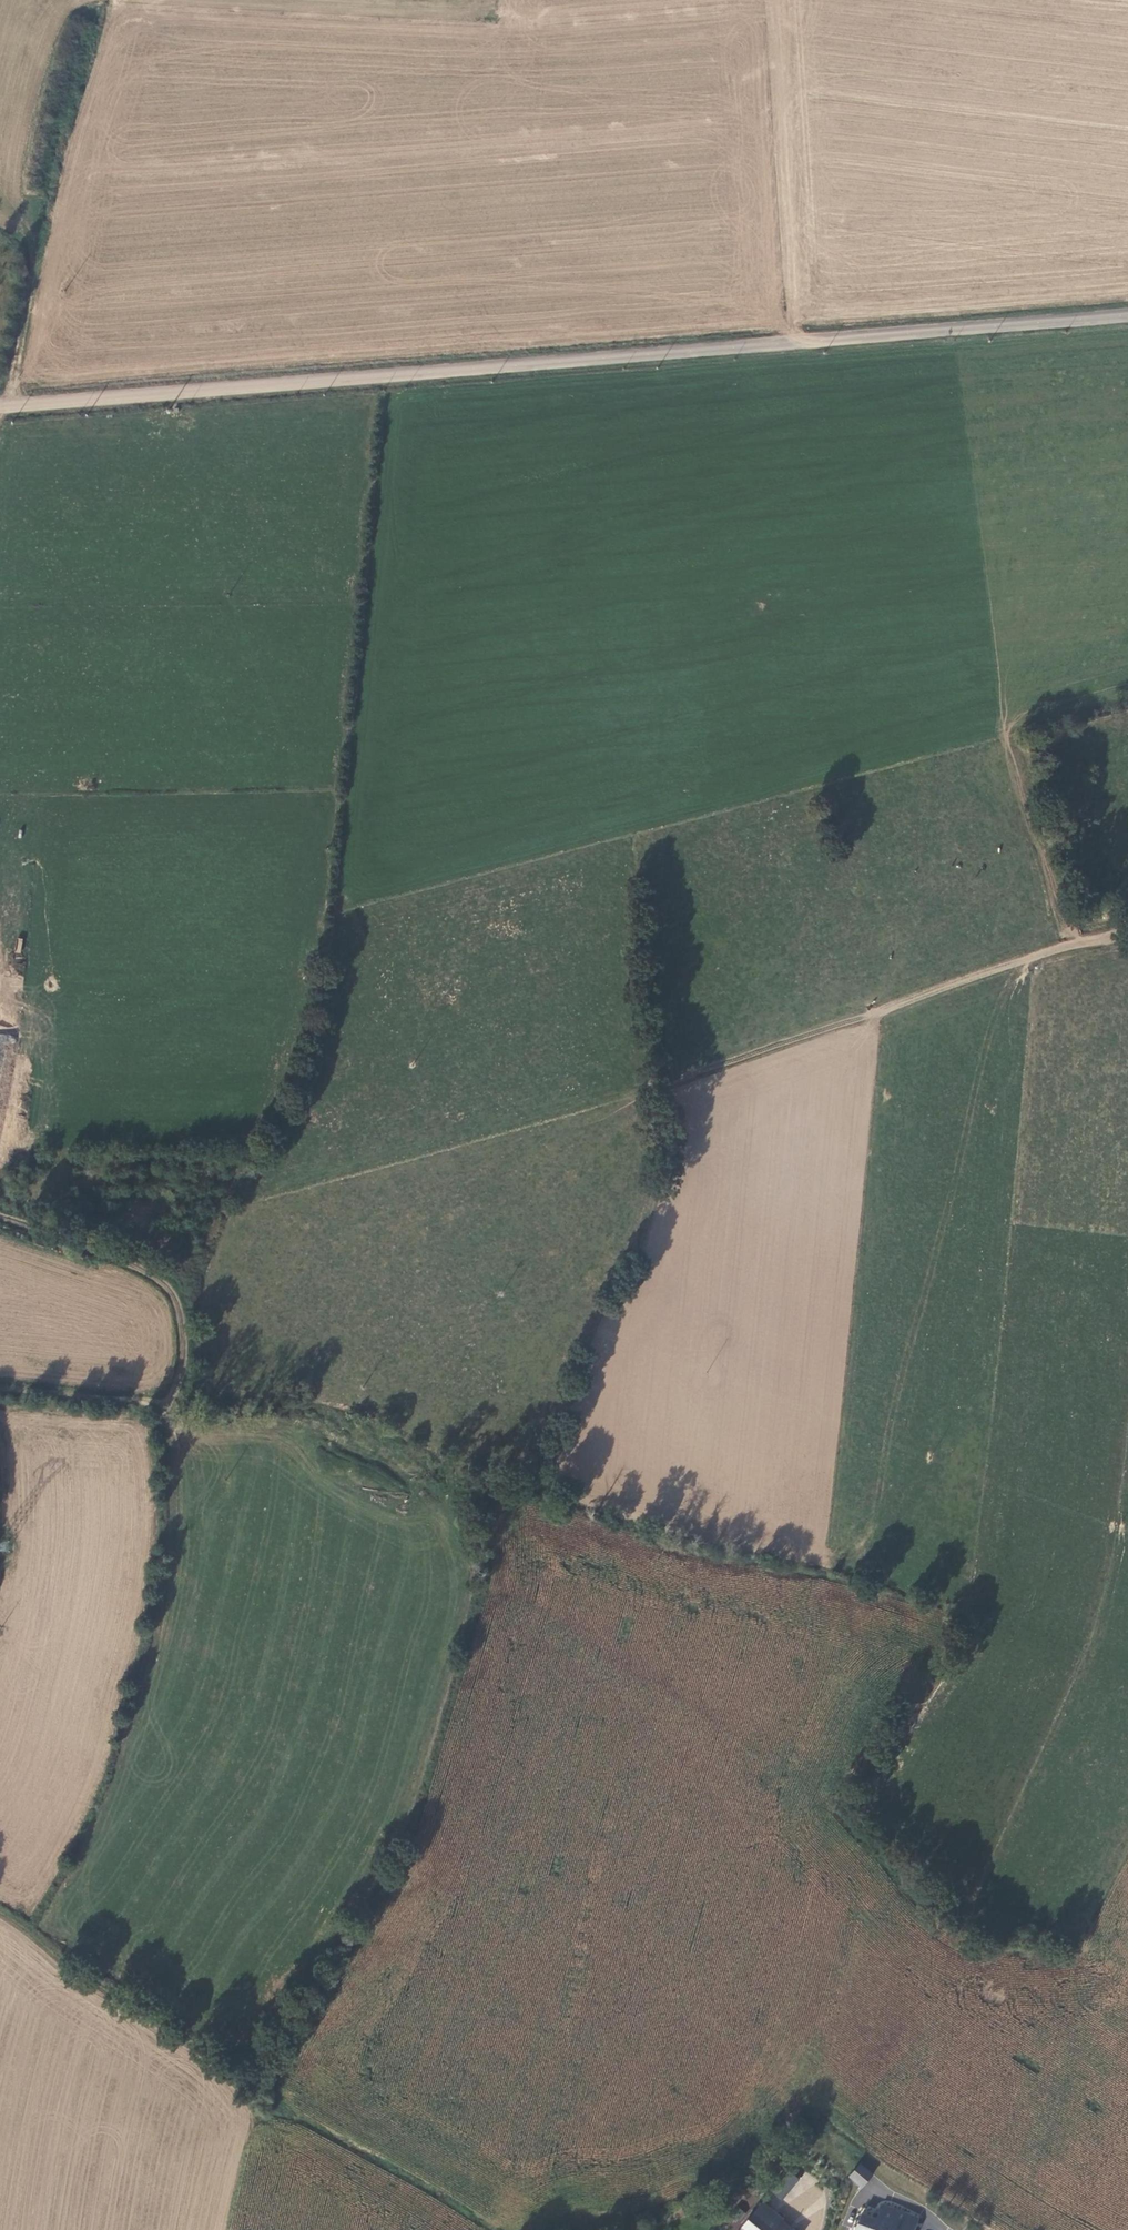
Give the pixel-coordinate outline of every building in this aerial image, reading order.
[(9,1097),(0,1094),(0,1130),(9,1097)] [(860,2163),(848,2177),(861,2189),(873,2175),(860,2163)] [(781,2200),(799,2179),(789,2170),(771,2192),(781,2200)] [(778,2229),(779,2227),(761,2211),(757,2209),(740,2229),(779,2229),(778,2229)] [(914,2224),(877,2211),(872,2224),(858,2219),(853,2229),(912,2229),(914,2224)]
